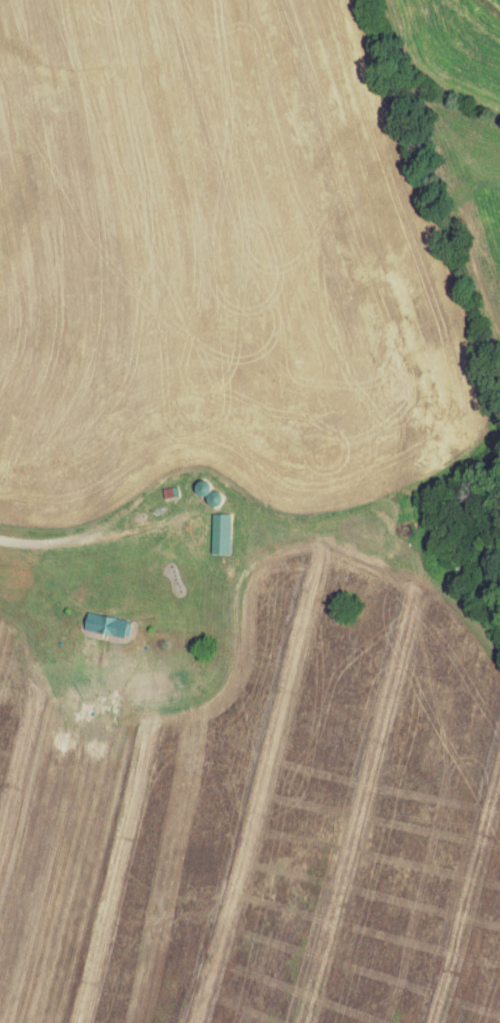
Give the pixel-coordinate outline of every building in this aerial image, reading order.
[(231,552),(232,512),(213,512),(212,551),(231,552)] [(86,628),(126,636),(129,618),(89,610),(86,628)]
